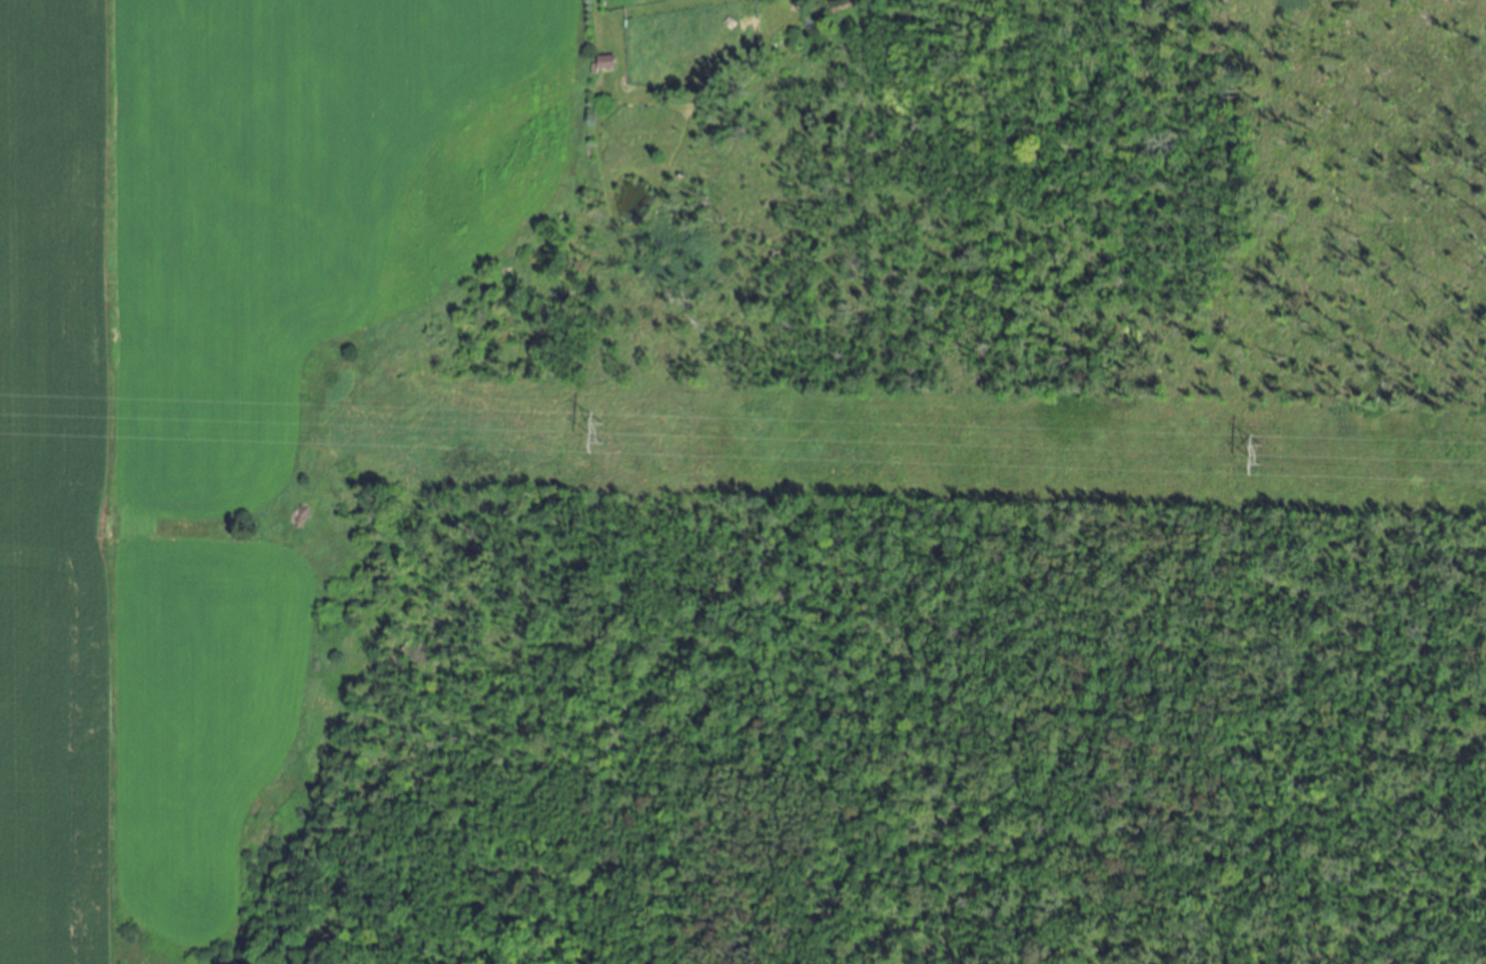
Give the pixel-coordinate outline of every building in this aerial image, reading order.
[(613,70),(594,70),(594,57),(613,57),(613,70)]
